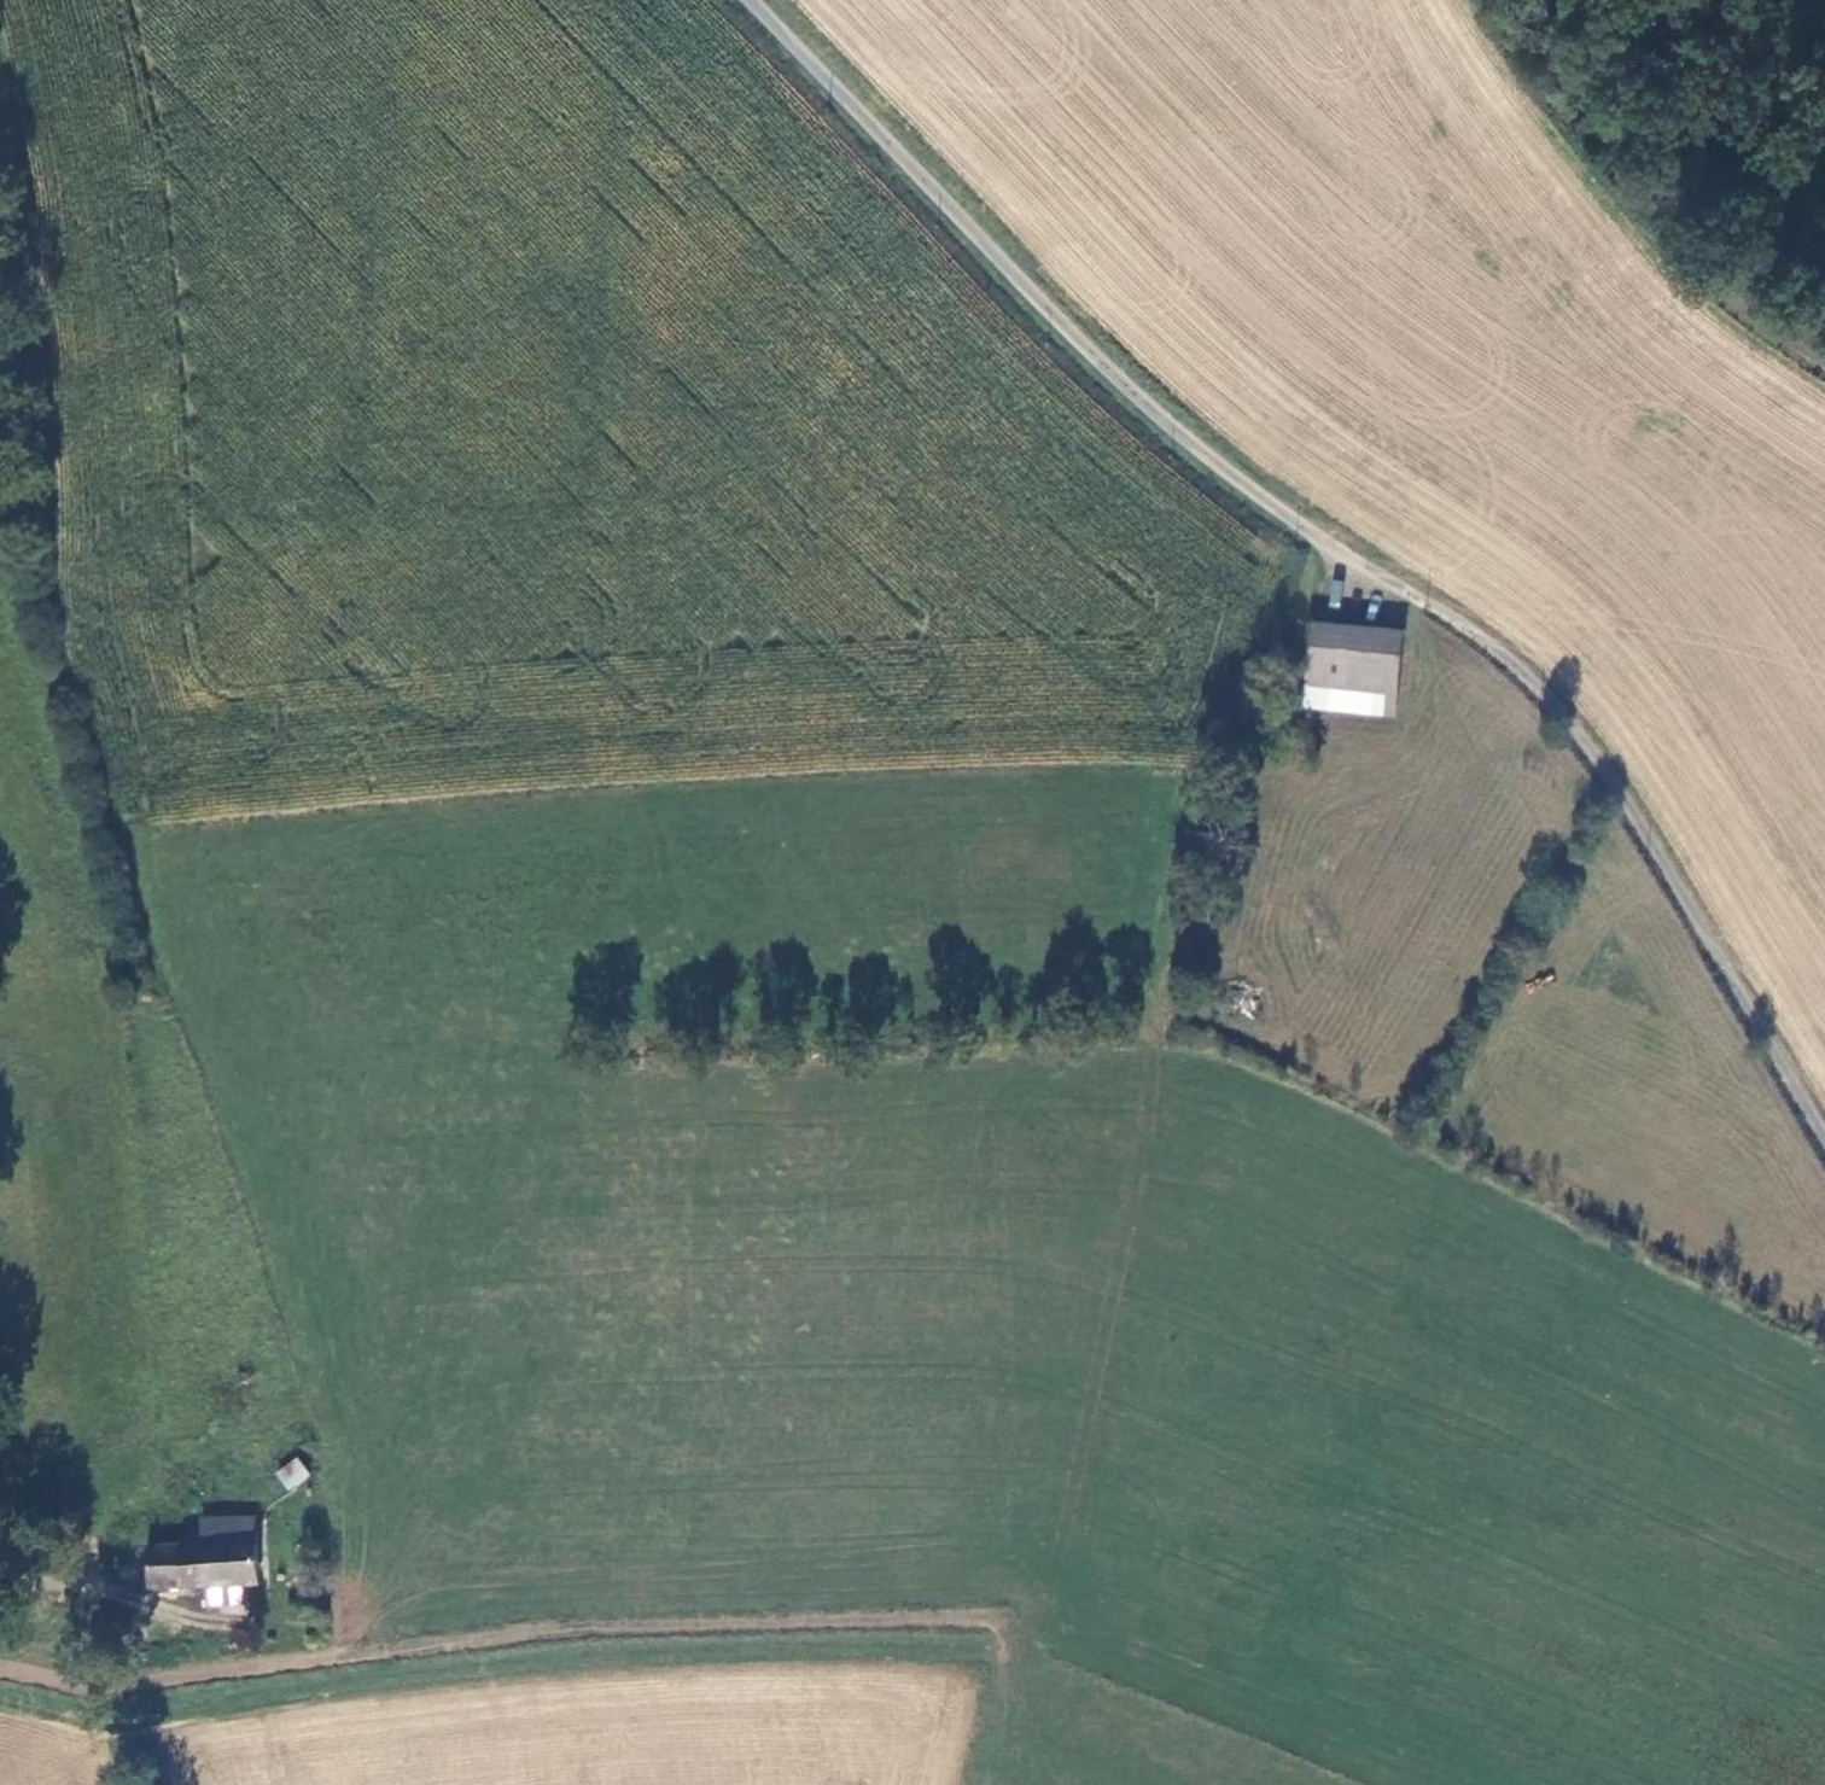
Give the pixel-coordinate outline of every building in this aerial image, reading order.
[(1398,689),(1407,631),(1319,616),(1309,676),(1398,689)] [(297,1456),(274,1472),(288,1492),(310,1476),(297,1456)] [(158,1583),(158,1589),(260,1585),(257,1519),(200,1522),(201,1546),(136,1549),(138,1583),(158,1583)]
